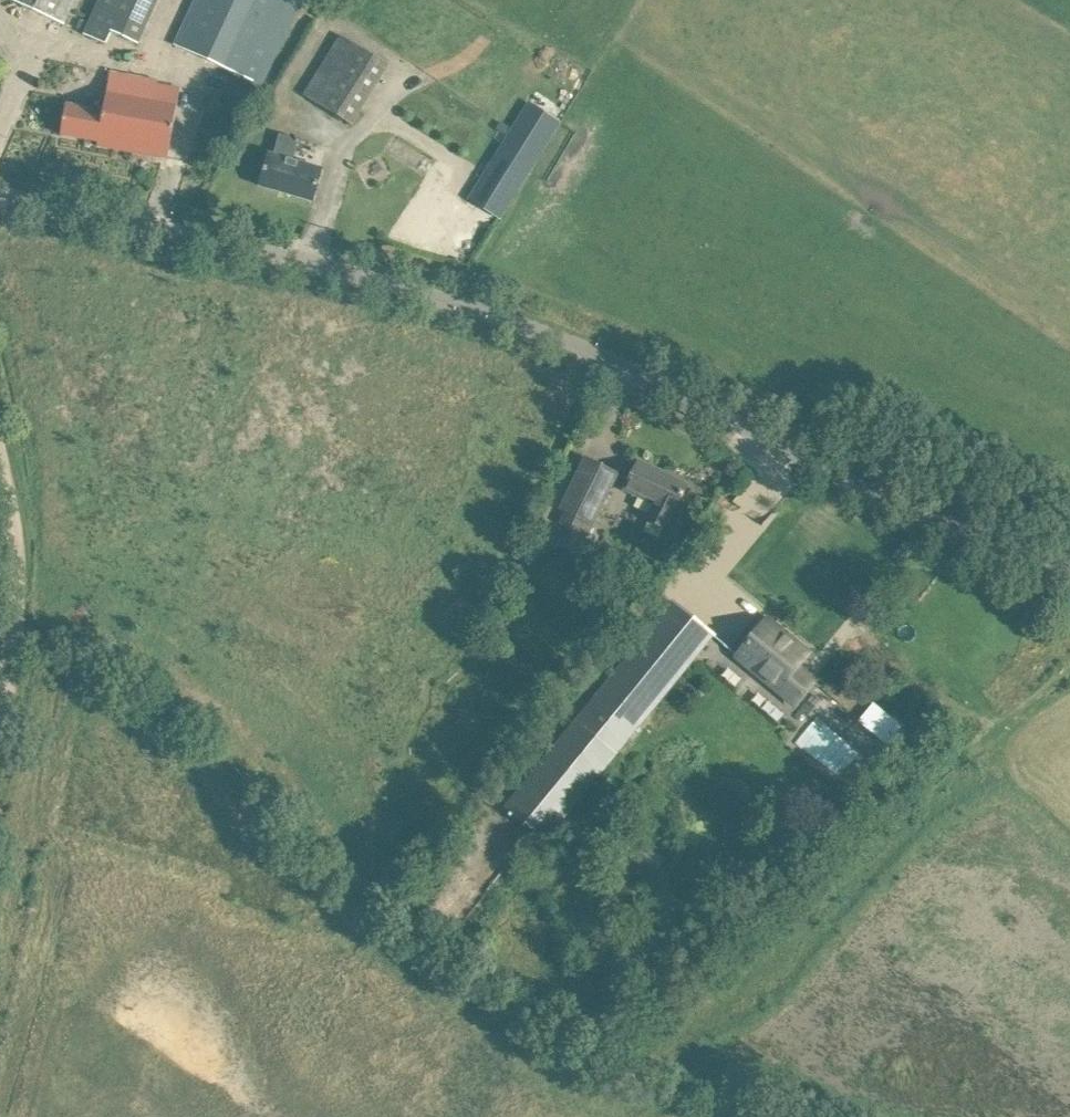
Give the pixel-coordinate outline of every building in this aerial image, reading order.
[(64,25),(75,0),(9,0),(64,25)] [(89,22),(84,34),(106,44),(111,32),(139,44),(160,0),(99,0),(89,22)] [(303,0),(194,0),(173,45),(263,87),(303,0)] [(351,125),(386,70),(359,51),(339,39),(304,96),(351,125)] [(110,72),(103,112),(98,142),(97,146),(168,159),(171,137),(180,90),(156,86),(157,80),(110,72)] [(528,103),(480,180),(469,199),(500,219),(560,123),(528,103)] [(103,112),(66,105),(61,135),(98,142),(103,112)] [(269,154),(260,186),(313,202),(322,170),(293,161),(299,140),(280,134),(274,156),(269,154)] [(585,458),(575,478),(560,509),(593,525),(618,475),(585,458)] [(639,462),(629,482),(625,489),(653,503),(645,520),(665,530),(673,513),(681,497),(682,498),(684,493),(683,493),(686,485),(639,462)] [(670,602),(572,722),(504,807),(546,842),(617,755),(712,638),(670,602)] [(797,668),(804,659),(779,638),(783,633),(767,620),(737,656),(738,657),(742,652),(769,674),(765,679),(796,704),(814,682),(797,668)]
